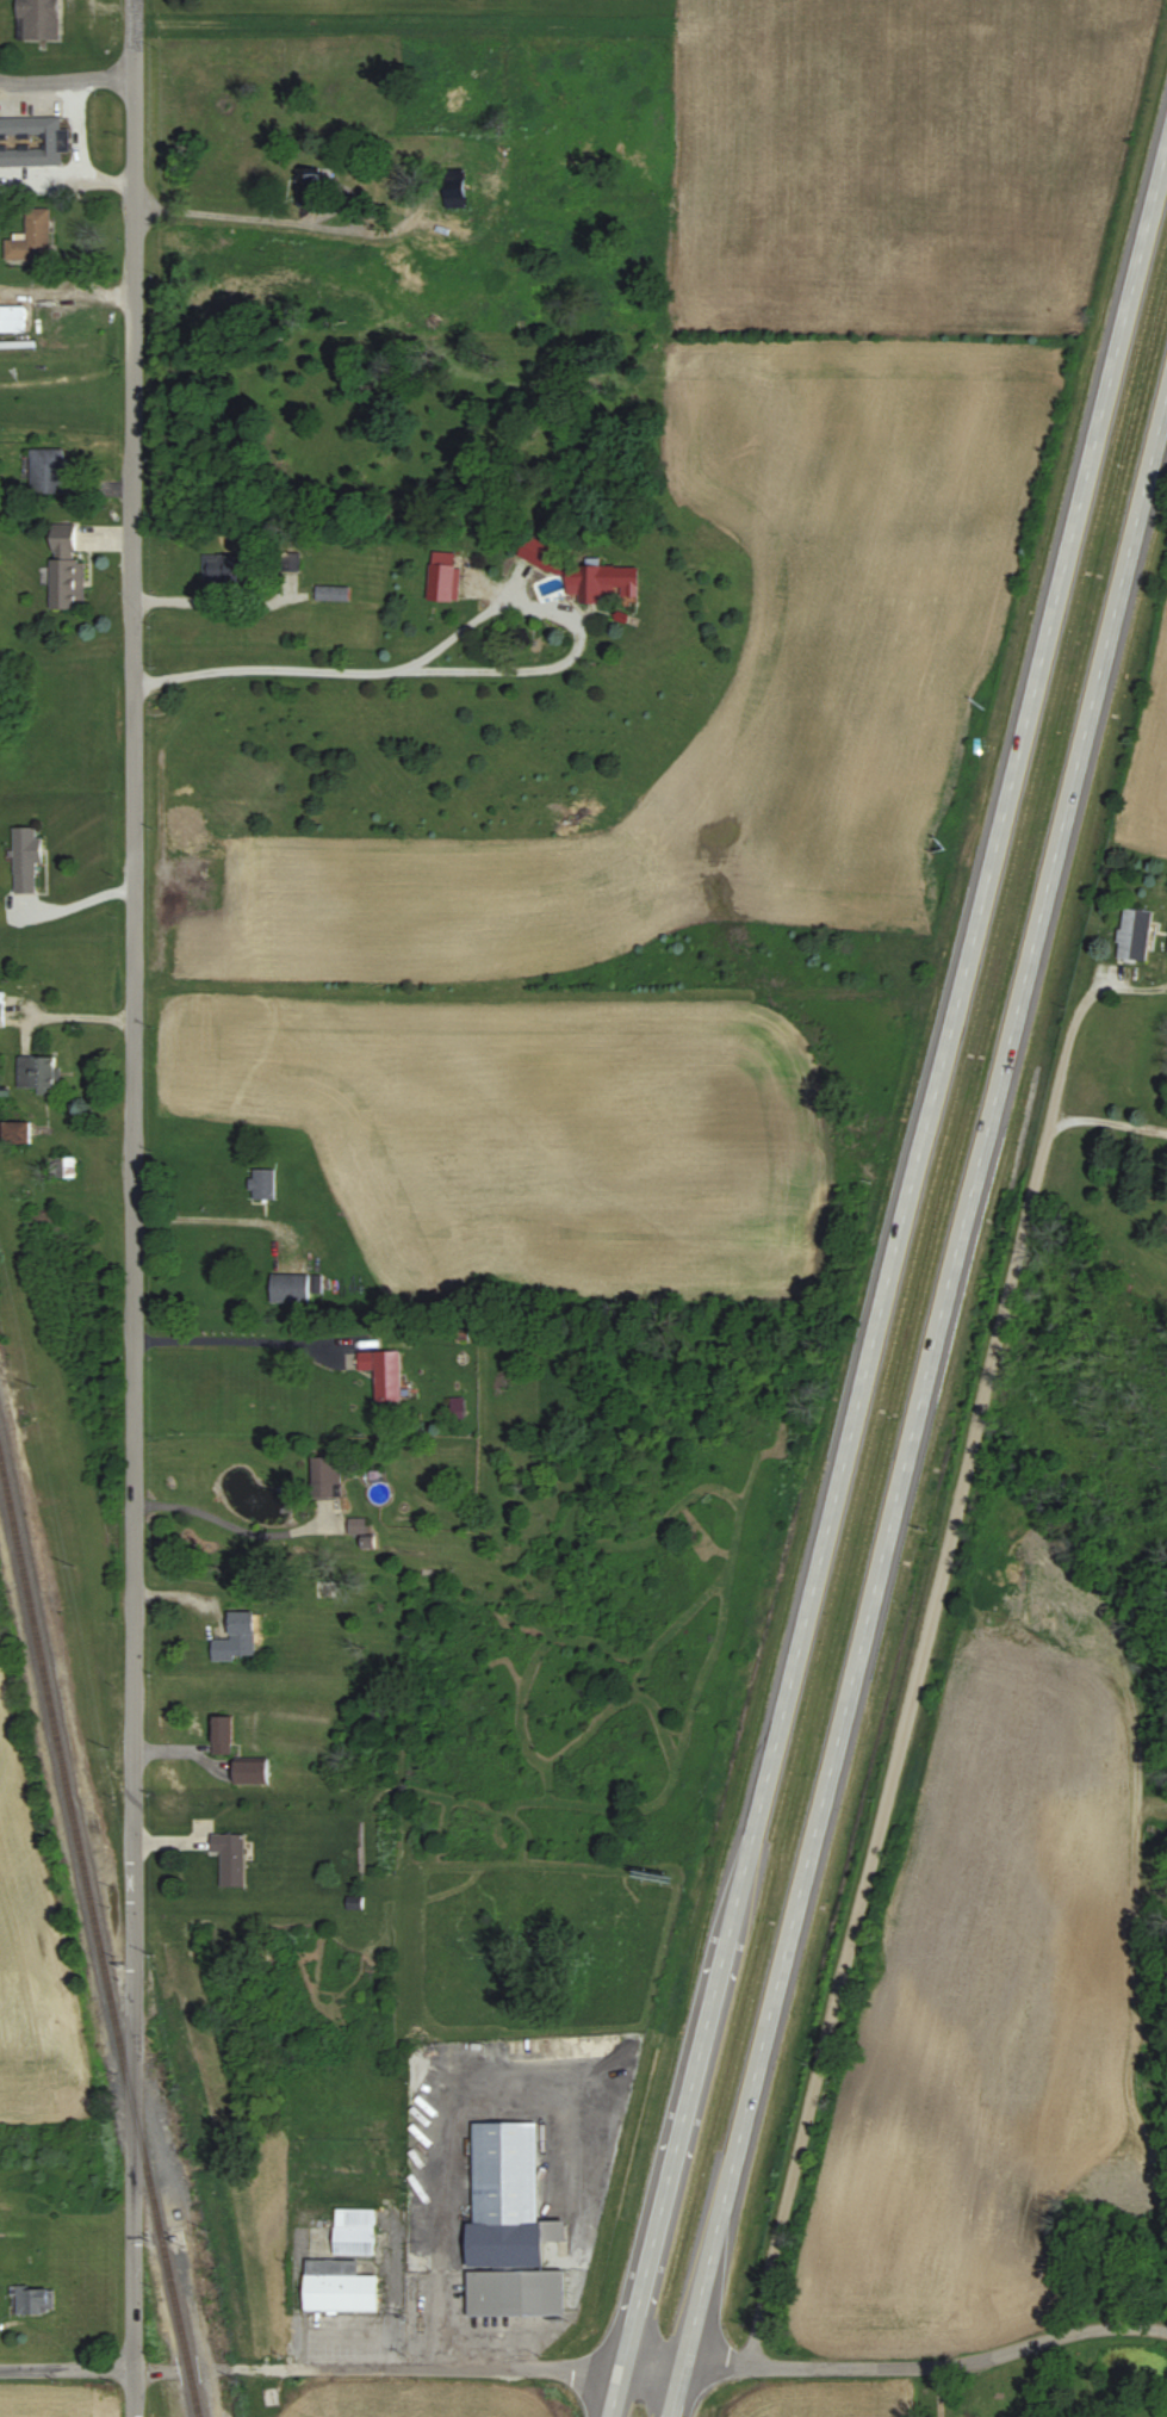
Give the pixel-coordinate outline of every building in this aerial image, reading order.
[(20,42),(63,41),(62,0),(19,0),(20,42)] [(320,171),(301,172),(302,192),(321,191),(320,171)] [(53,210),(29,210),(29,238),(7,237),(7,262),(53,262),(53,210)] [(28,334),(27,307),(0,307),(0,334),(28,334)] [(68,493),(67,449),(33,450),(34,494),(68,493)] [(563,551),(529,535),(519,557),(553,573),(563,551)] [(87,609),(86,563),(78,563),(78,536),(53,537),(53,609),(87,609)] [(461,602),(462,567),(456,566),(456,553),(432,552),(431,601),(461,602)] [(642,567),(602,565),(602,558),(593,558),(592,567),(569,565),(568,594),(581,594),(581,602),(604,603),(604,591),(623,592),(623,596),(640,597),(642,567)] [(353,587),(320,586),(319,601),(353,602),(353,587)] [(40,827),(16,828),(17,893),(40,893),(40,865),(45,865),(45,837),(40,837),(40,827)] [(1155,912),(1126,908),(1119,958),(1148,962),(1155,912)] [(20,1088),(58,1088),(58,1057),(20,1057),(20,1088)] [(33,1122),(6,1123),(7,1144),(33,1144),(33,1122)] [(278,1170),(255,1170),(254,1199),(277,1200),(278,1170)] [(274,1303),(311,1303),(311,1274),(274,1275),(274,1303)] [(404,1352),(361,1353),(361,1372),(378,1371),(379,1403),(405,1402),(404,1352)] [(314,1458),(315,1499),(337,1499),(337,1485),(343,1485),(343,1458),(314,1458)] [(368,1519),(350,1519),(350,1534),(369,1534),(368,1519)] [(214,1640),(215,1662),(238,1662),(238,1657),(258,1656),(257,1612),(232,1613),(232,1640),(214,1640)] [(236,1718),(217,1717),(217,1755),(235,1755),(236,1718)] [(272,1763),(239,1763),(239,1784),(271,1784),(272,1763)] [(248,1888),(248,1835),(214,1835),(214,1853),(223,1853),(223,1887),(248,1888)] [(475,2124),(476,2225),(470,2225),(470,2272),(471,2317),(567,2316),(566,2271),(546,2271),(546,2243),(568,2243),(568,2223),(540,2223),(539,2124),(475,2124)] [(377,2211),(337,2210),(336,2257),(376,2257),(377,2211)] [(306,2313),(380,2314),(380,2278),(360,2278),(360,2262),(307,2261),(306,2313)] [(46,2316),(46,2310),(57,2309),(56,2289),(19,2290),(19,2317),(46,2316)]
